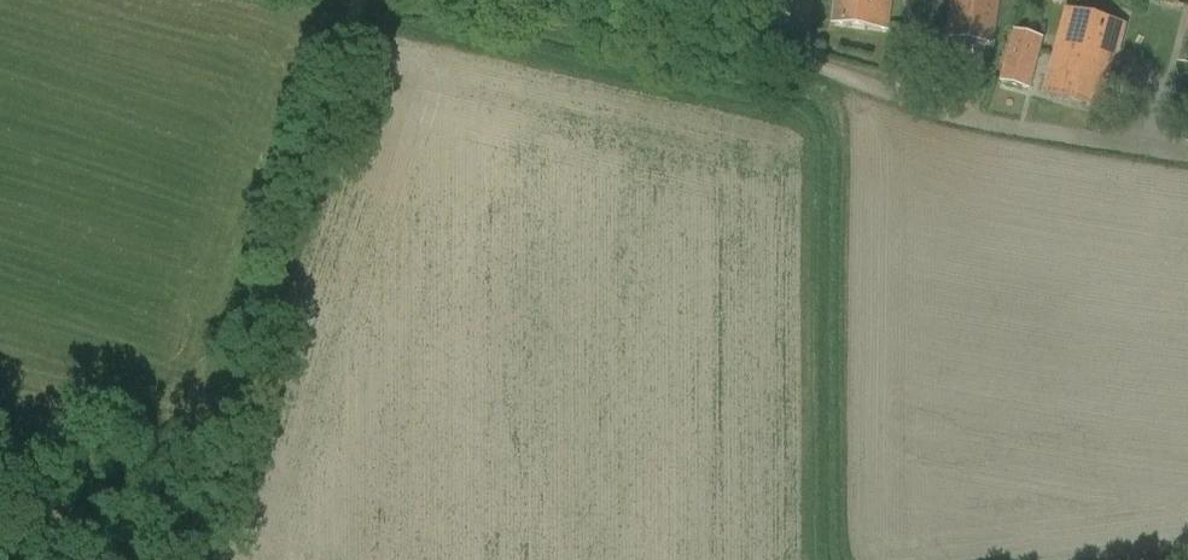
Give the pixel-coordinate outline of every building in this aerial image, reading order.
[(892,0),(835,0),(833,22),(889,29),(892,0)] [(1001,0),(952,0),(947,38),(995,44),(1001,0)] [(1117,55),(1126,24),(1068,8),(1045,93),(1100,108),(1115,54),(1117,55)] [(1031,90),(1045,39),(1015,30),(1001,82),(1031,90)]
